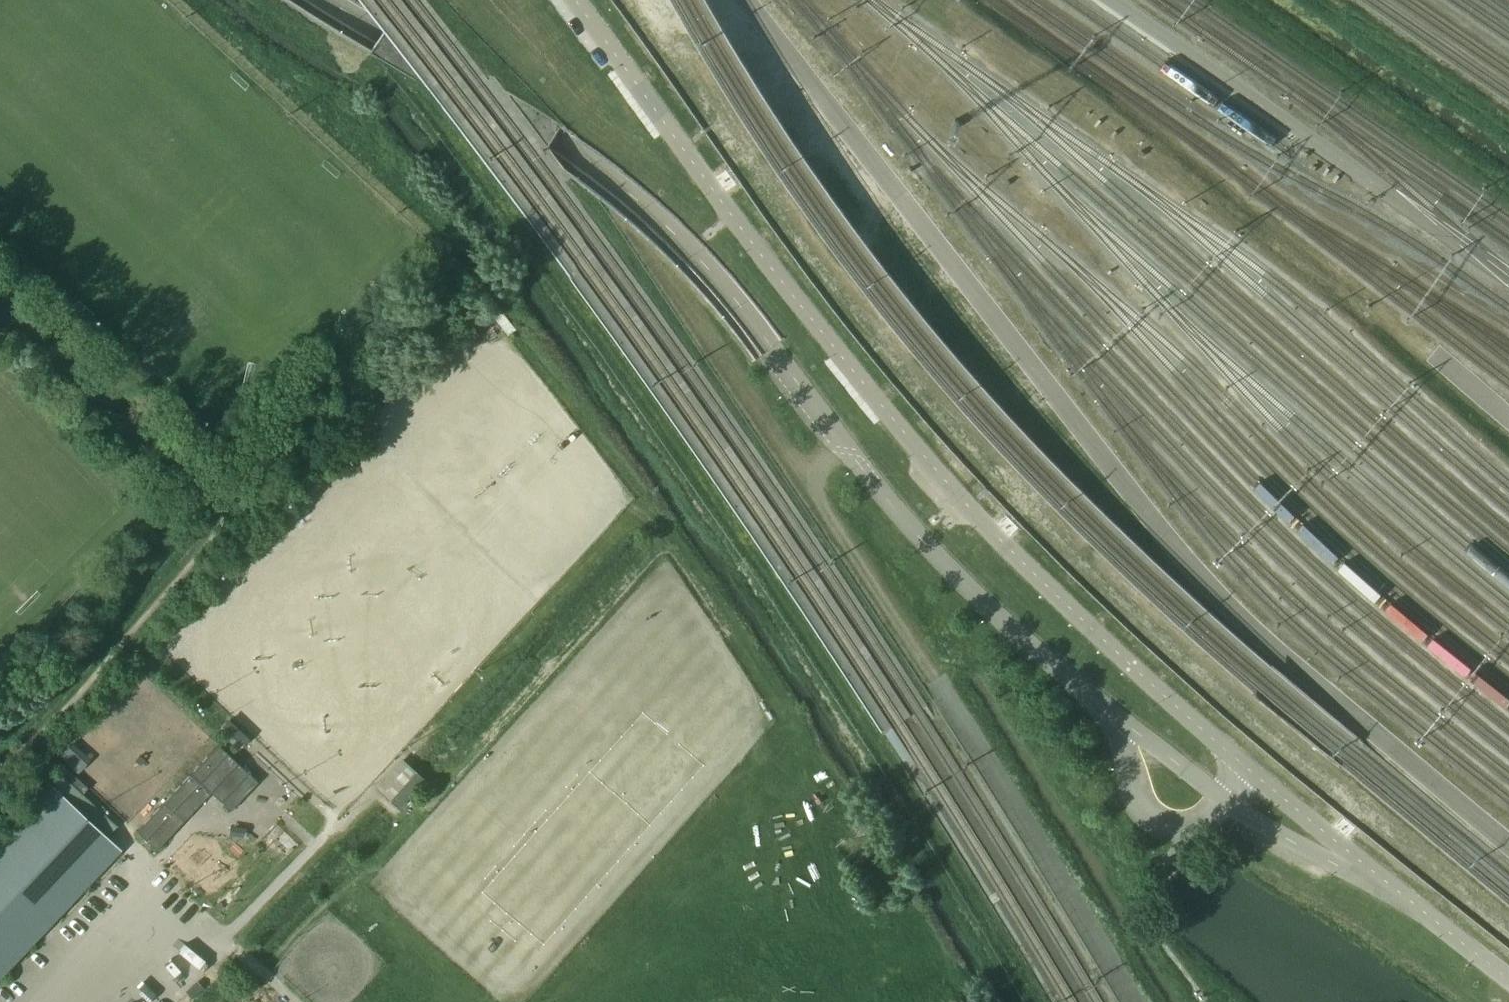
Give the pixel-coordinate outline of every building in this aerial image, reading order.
[(225,722),(218,729),(238,747),(245,740),(225,722)] [(218,744),(136,831),(156,850),(211,792),(230,811),(257,782),(218,744)] [(119,849),(106,836),(116,826),(82,793),(88,787),(53,755),(40,770),(54,783),(0,840),(0,976),(119,849)] [(415,771),(389,800),(398,808),(424,779),(415,771)]
